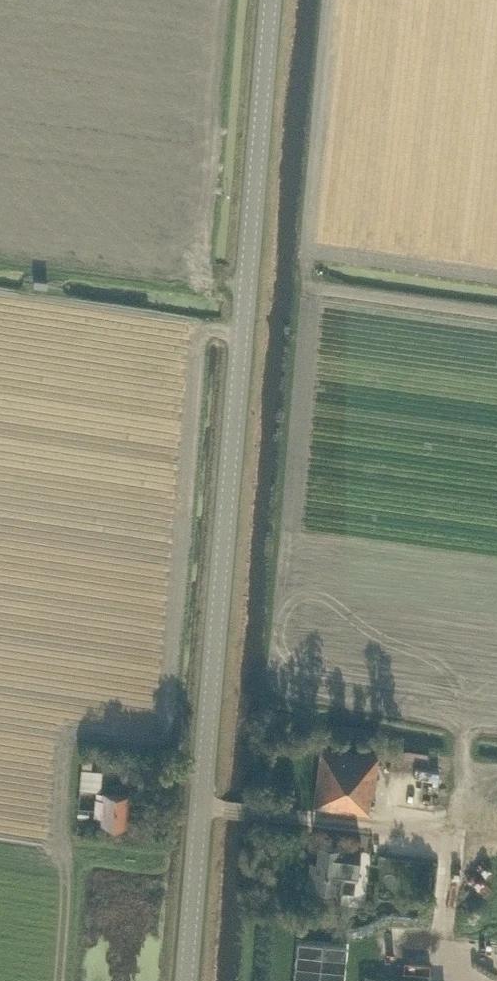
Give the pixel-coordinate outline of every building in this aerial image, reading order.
[(322,747),(314,807),(362,813),(362,811),(372,811),(377,766),(379,755),(377,755),(322,747)] [(100,815),(100,821),(125,824),(127,793),(101,790),(103,769),(92,767),(93,758),(82,757),(79,788),(96,790),(94,814),(100,815)] [(309,867),(307,884),(340,889),(353,891),(355,878),(359,850),(346,848),(346,847),(318,843),(316,860),(315,868),(309,867)] [(294,980),(344,980),(348,944),(298,940),(294,980)]
